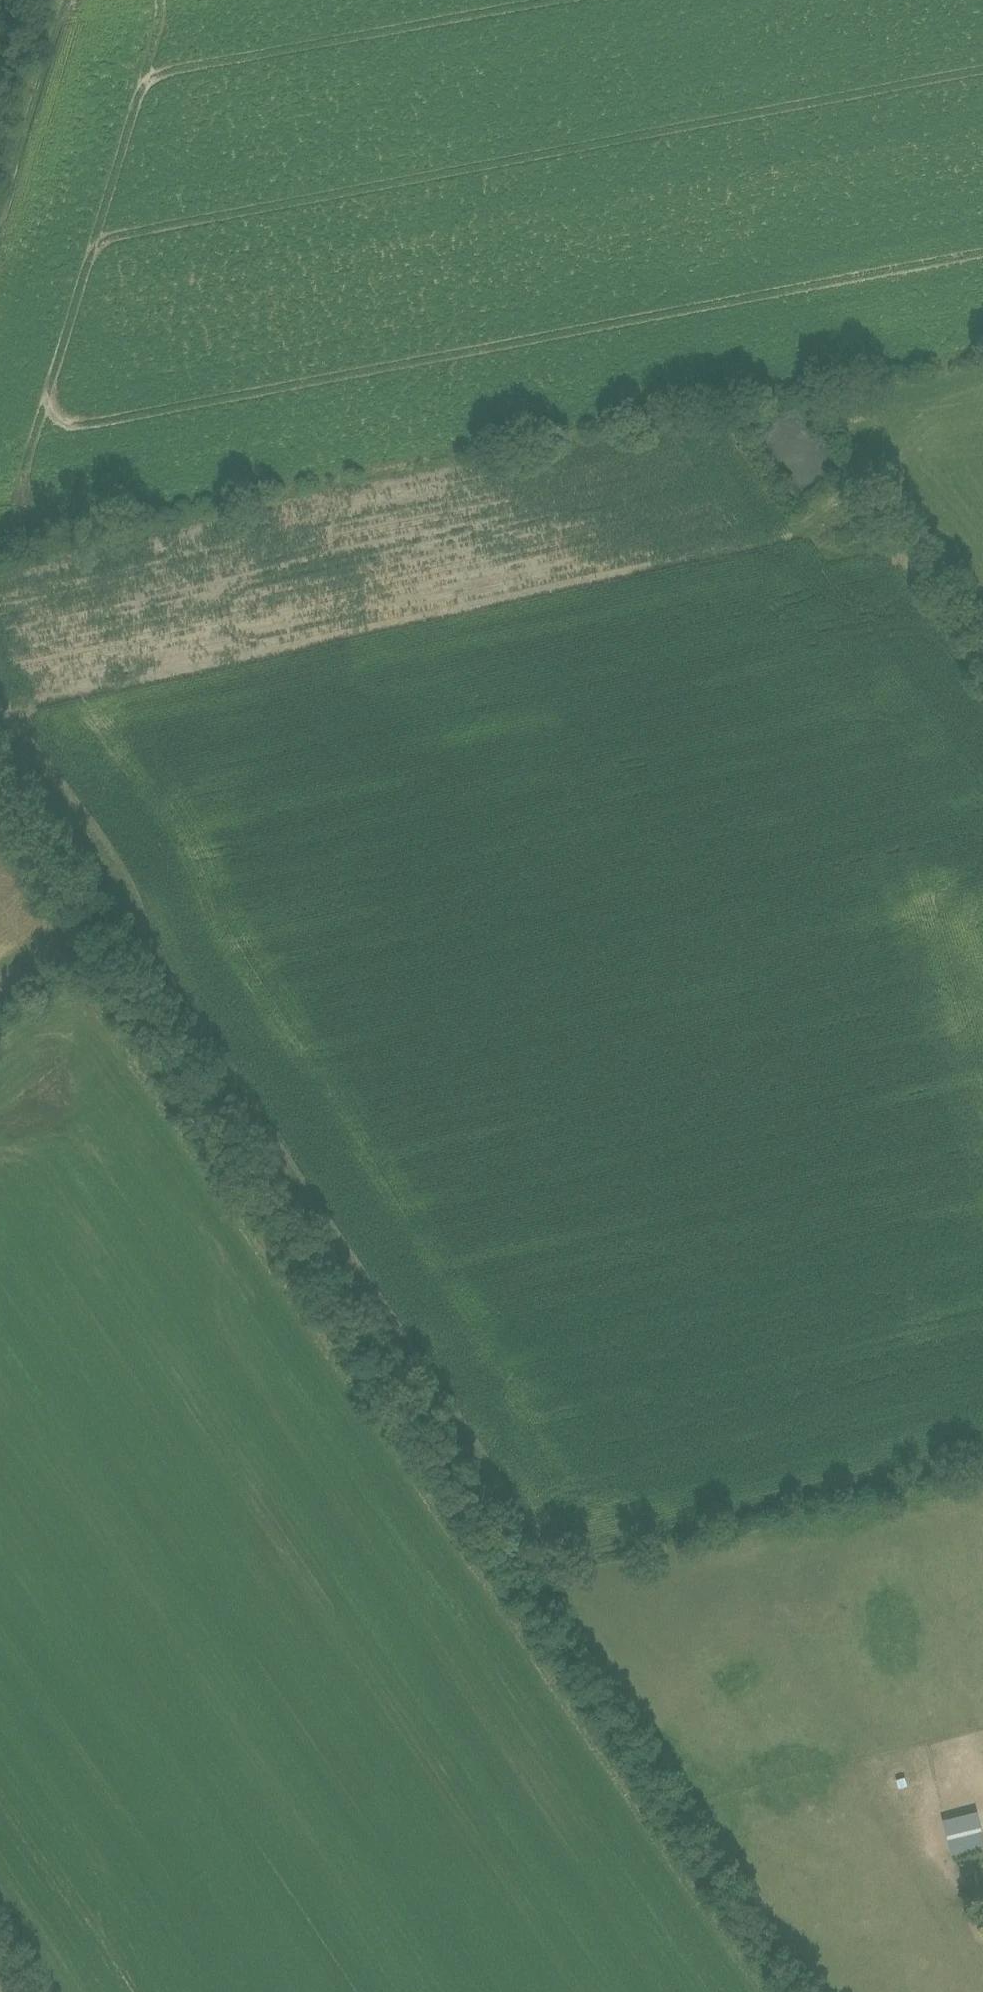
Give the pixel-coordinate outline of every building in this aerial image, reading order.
[(974,1812),(945,1819),(954,1852),(982,1845),(974,1812)]
